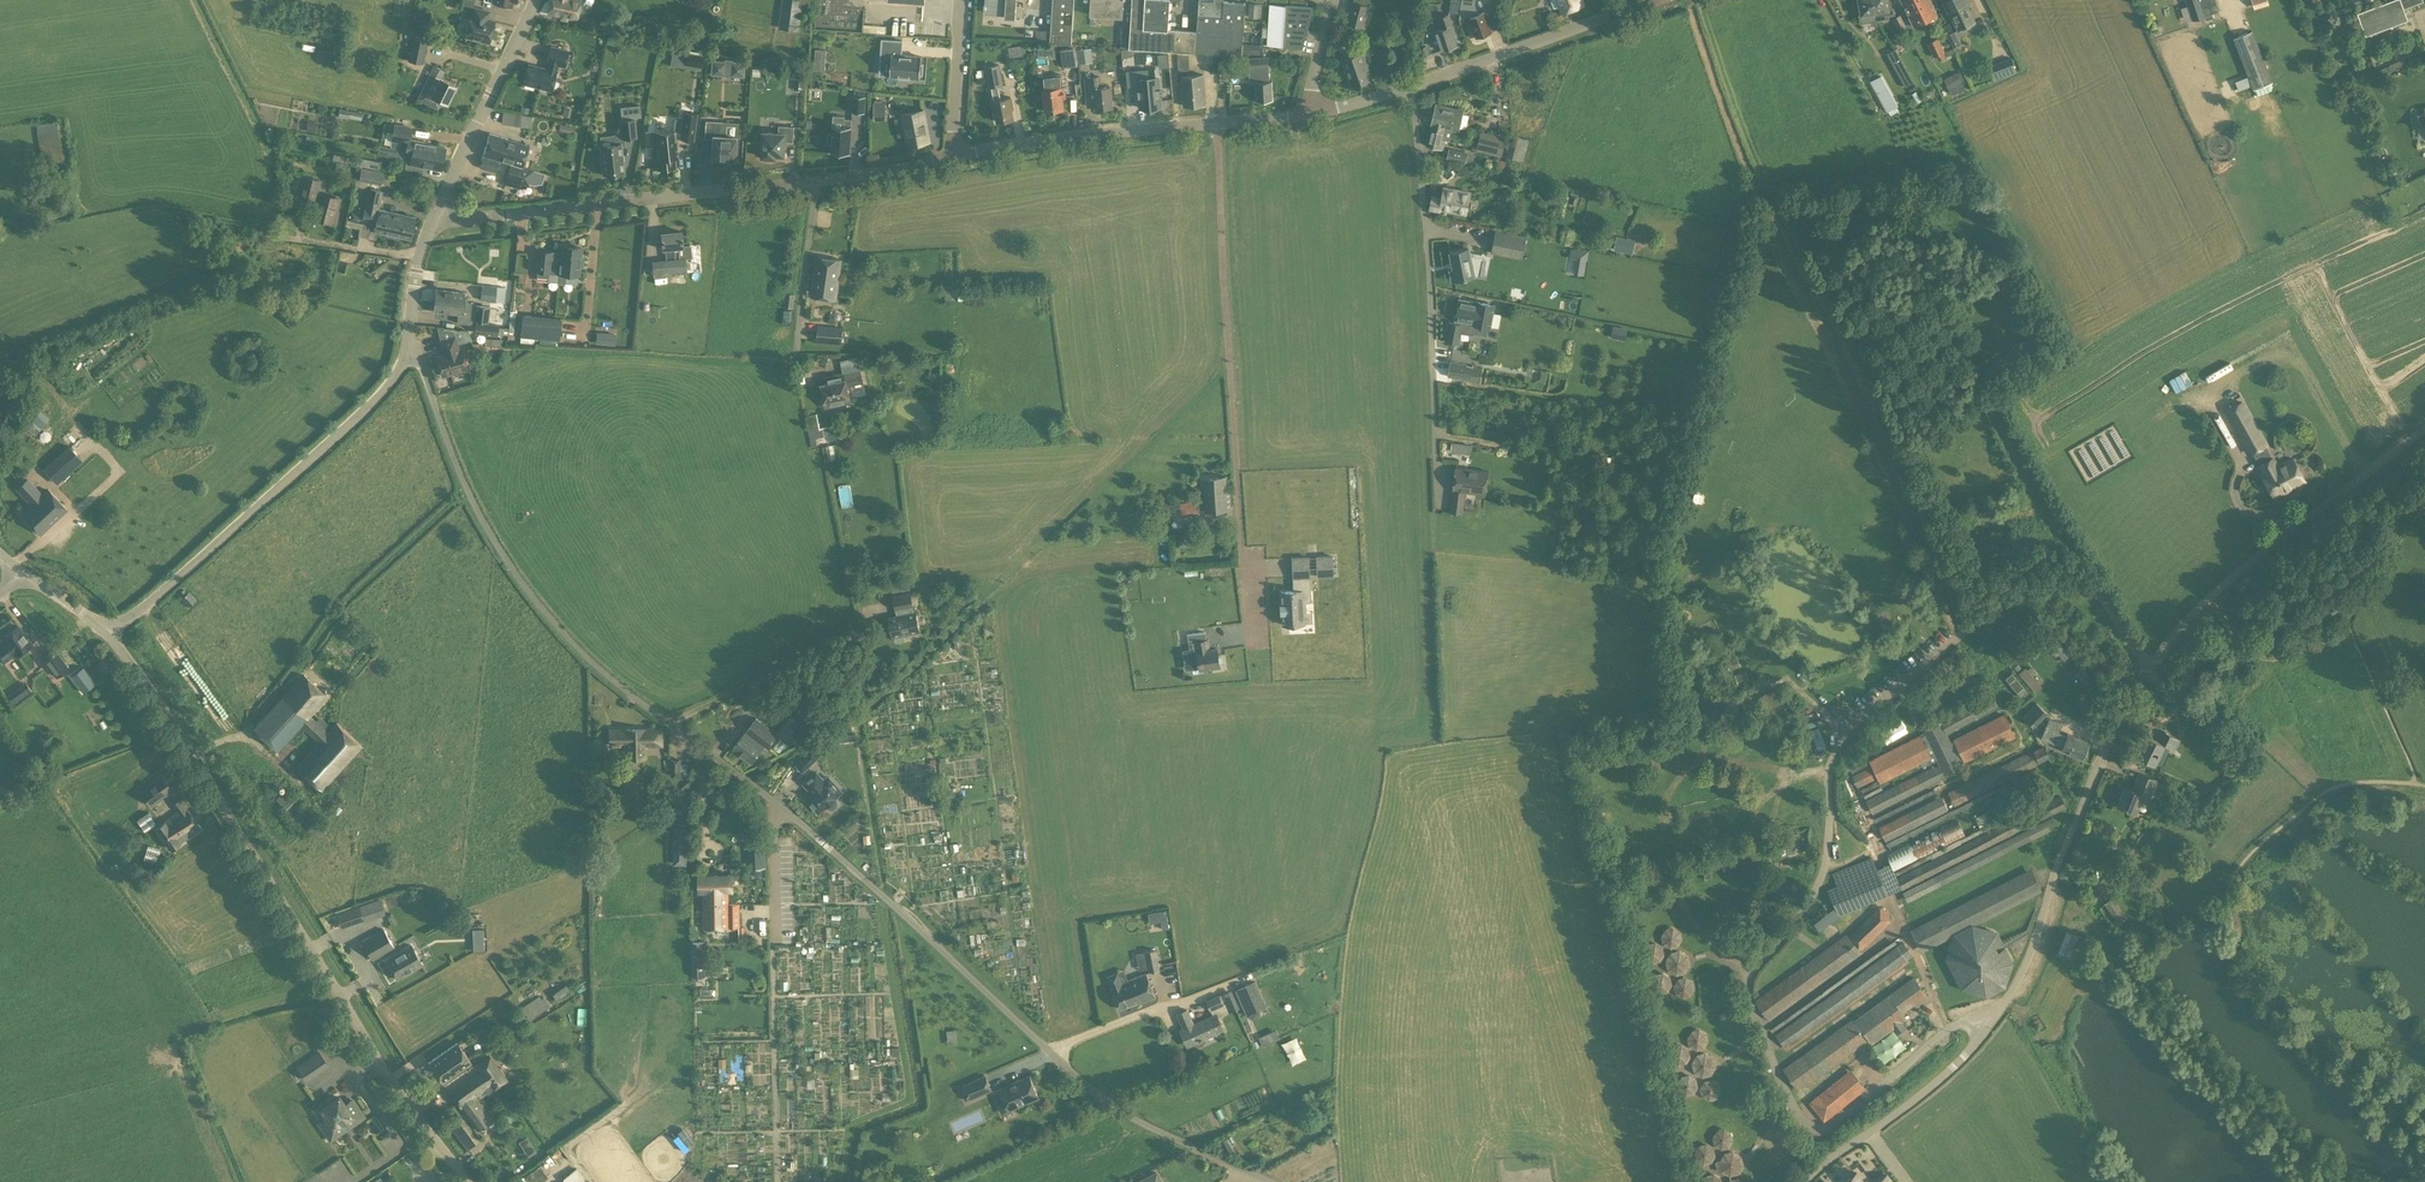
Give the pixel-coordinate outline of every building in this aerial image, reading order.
[(467,20),(471,0),(462,0),(459,18),(467,20)] [(547,12),(576,19),(580,0),(550,0),(547,12)] [(780,28),(796,31),(798,31),(802,1),(798,1),(792,0),(784,0),(780,28)] [(863,24),(864,5),(842,5),(842,0),(820,0),(820,8),(845,8),(845,19),(836,19),(835,24),(863,24)] [(983,6),(986,6),(985,10),(1004,12),(1004,17),(1015,18),(1015,15),(1024,16),(1025,0),(986,0),(986,4),(983,4),(983,6)] [(1050,42),(1070,44),(1073,0),(1052,0),(1050,31),(1040,30),(1040,42),(1050,42)] [(1089,14),(1122,17),(1123,0),(1090,0),(1089,14)] [(1189,30),(1167,29),(1169,0),(1132,0),(1131,27),(1129,47),(1188,50),(1189,30)] [(1188,50),(1242,54),(1242,53),(1259,54),(1260,44),(1242,43),(1245,2),(1214,0),(1199,0),(1197,31),(1189,30),(1188,50)] [(1352,0),(1346,23),(1364,28),(1370,5),(1352,0)] [(1460,13),(1461,0),(1450,0),(1449,12),(1460,13)] [(1465,21),(1470,37),(1475,35),(1476,37),(1482,34),(1483,37),(1489,34),(1488,32),(1491,31),(1484,13),(1479,14),(1475,4),(1475,0),(1461,0),(1460,13),(1459,18),(1460,23),(1465,21)] [(1553,7),(1560,8),(1562,12),(1583,4),(1582,0),(1551,0),(1553,7)] [(1875,20),(1874,13),(1872,0),(1857,0),(1860,14),(1857,15),(1858,23),(1875,21),(1875,20)] [(1886,0),(1872,0),(1874,13),(1875,20),(1888,18),(1887,13),(1893,12),(1893,8),(1892,8),(1890,0),(1887,0),(1886,0)] [(1914,0),(1900,0),(1913,26),(1925,20),(1914,0)] [(1925,20),(1936,14),(1929,0),(1914,0),(1925,20)] [(1965,30),(1971,27),(1971,23),(1975,22),(1967,4),(1968,3),(1966,0),(1946,0),(1942,2),(1947,12),(1948,12),(1957,30),(1961,28),(1965,30)] [(2193,19),(2204,15),(2205,19),(2207,19),(2212,18),(2213,16),(2212,13),(2219,10),(2216,0),(2187,0),(2193,19)] [(2254,8),(2269,4),(2267,0),(2252,0),(2254,8)] [(2385,0),(2357,11),(2365,34),(2368,33),(2369,36),(2384,30),(2383,27),(2389,25),(2390,28),(2405,22),(2404,20),(2407,18),(2404,8),(2423,0),(2385,0)] [(1250,3),(1249,16),(1257,17),(1258,3),(1250,3)] [(1313,7),(1270,4),(1267,45),(1302,47),(1313,7)] [(2344,23),(2347,32),(2355,29),(2352,20),(2351,21),(2351,20),(2352,19),(2347,5),(2337,9),(2342,23),(2346,21),(2346,23),(2344,23)] [(471,13),(465,35),(489,41),(494,19),(487,18),(489,10),(474,6),(472,14),(471,13)] [(431,12),(415,14),(416,25),(432,23),(431,12)] [(1892,18),(1901,36),(1909,32),(1900,14),(1892,18)] [(1449,15),(1441,17),(1438,19),(1442,29),(1435,32),(1442,51),(1456,46),(1453,35),(1456,34),(1449,15)] [(1120,46),(1129,47),(1131,27),(1122,27),(1120,46)] [(2306,29),(2308,35),(2314,33),(2312,27),(2306,29)] [(2233,38),(2253,89),(2273,81),(2253,30),(2233,38)] [(380,50),(391,46),(388,35),(377,39),(380,50)] [(412,36),(407,61),(423,64),(428,39),(412,36)] [(1945,51),(1938,37),(1932,40),(1938,54),(1945,51)] [(901,55),(902,40),(882,39),(881,54),(884,54),(883,62),(890,62),(890,73),(899,74),(899,78),(909,79),(910,75),(920,75),(920,74),(922,74),(923,64),(921,64),(921,56),(901,55)] [(1927,43),(1933,57),(1938,54),(1932,40),(1927,43)] [(547,64),(546,68),(529,63),(523,82),(551,90),(556,71),(557,71),(558,66),(564,68),(569,50),(550,45),(545,63),(547,64)] [(1049,57),(1048,47),(1037,48),(1037,58),(1049,57)] [(1060,48),(1063,67),(1076,66),(1074,47),(1060,48)] [(815,48),(814,67),(824,68),(826,49),(815,48)] [(1076,50),(1078,64),(1093,62),(1091,48),(1076,50)] [(1895,48),(1888,51),(1907,86),(1913,82),(1895,48)] [(332,51),(317,49),(315,59),(331,62),(332,51)] [(672,53),(670,65),(685,67),(685,65),(701,67),(703,56),(678,52),(678,54),(672,53)] [(1341,59),(1351,86),(1371,79),(1362,52),(1341,59)] [(1221,55),(1220,60),(1221,60),(1221,65),(1220,65),(1220,71),(1229,72),(1230,56),(1221,55)] [(1269,79),(1269,67),(1269,56),(1247,57),(1248,69),(1249,69),(1250,83),(1255,83),(1256,100),(1273,99),(1272,79),(1269,79)] [(1177,58),(1178,71),(1190,70),(1189,57),(1177,58)] [(2002,62),(1989,67),(1994,80),(2008,75),(2017,71),(2011,58),(2002,62)] [(2406,64),(2404,58),(2390,63),(2392,69),(2406,64)] [(710,74),(724,75),(724,77),(730,77),(730,76),(744,77),(745,62),(732,61),(732,59),(724,59),(724,61),(711,60),(710,74)] [(1003,85),(1000,64),(985,67),(988,88),(991,87),(999,86),(1003,85)] [(1138,90),(1139,96),(1138,96),(1138,97),(1139,97),(1140,108),(1161,106),(1160,96),(1161,96),(1160,96),(1159,88),(1160,88),(1160,87),(1159,77),(1149,78),(1148,68),(1126,70),(1128,90),(1137,89),(1137,90),(1138,90)] [(1957,71),(1943,78),(1949,89),(1952,87),(1958,83),(1959,84),(1963,82),(1957,71)] [(1065,96),(1064,86),(1062,86),(1060,73),(1042,75),(1046,109),(1062,107),(1061,97),(1065,96)] [(1182,75),(1184,105),(1206,103),(1203,73),(1182,75)] [(438,78),(429,74),(417,99),(438,109),(442,100),(447,102),(455,85),(439,77),(438,78)] [(1112,106),(1111,86),(1101,87),(1100,75),(1084,77),(1085,96),(1096,95),(1097,107),(1112,106)] [(1870,81),(1887,110),(1896,105),(1880,75),(1870,81)] [(2239,90),(2250,85),(2247,77),(2236,82),(2239,90)] [(794,78),(794,86),(803,87),(804,78),(794,78)] [(1011,96),(1001,98),(999,86),(991,87),(993,99),(991,99),(993,108),(995,108),(997,121),(1005,119),(1005,121),(1011,120),(1011,118),(1013,118),(1011,108),(1013,107),(1011,96)] [(1920,100),(1921,100),(1916,91),(1910,94),(1911,95),(1915,103),(1920,100)] [(851,111),(864,112),(866,95),(853,94),(851,111)] [(886,120),(885,102),(881,102),(881,98),(873,98),(874,120),(886,120)] [(1450,141),(1452,130),(1458,131),(1463,110),(1436,104),(1427,145),(1444,149),(1446,140),(1450,141)] [(569,117),(571,108),(564,107),(562,115),(569,117)] [(903,113),(908,144),(929,140),(924,109),(903,113)] [(520,126),(522,114),(503,111),(501,122),(520,126)] [(657,168),(676,166),(675,156),(677,156),(675,138),(681,137),(681,138),(694,139),(697,114),(684,112),(683,119),(676,118),(674,130),(653,132),(655,147),(651,147),(652,158),(656,158),(657,168)] [(614,173),(624,172),(621,145),(625,145),(624,137),(636,136),(634,118),(621,119),(623,133),(613,134),(614,143),(600,145),(601,153),(600,154),(601,165),(603,165),(604,174),(606,174),(606,176),(615,175),(614,173)] [(900,118),(894,119),(897,136),(903,135),(900,118)] [(832,125),(832,133),(829,133),(828,143),(831,143),(831,152),(850,153),(851,126),(852,119),(845,119),(844,125),(832,125)] [(706,120),(704,137),(713,137),(712,158),(735,159),(736,136),(722,135),(723,121),(706,120)] [(36,124),(41,163),(62,160),(57,121),(36,124)] [(313,130),(315,123),(307,121),(305,129),(313,130)] [(412,126),(394,123),(390,141),(389,147),(396,148),(396,147),(420,152),(443,157),(445,147),(424,143),(425,141),(410,138),(412,126)] [(793,142),(794,126),(779,125),(779,133),(764,132),(762,156),(765,157),(765,159),(773,159),(773,157),(776,157),(776,154),(784,154),(785,141),(793,142)] [(1476,149),(1501,155),(1502,154),(1505,155),(1509,140),(1505,139),(1506,137),(1480,131),(1476,149)] [(489,133),(479,167),(496,172),(499,159),(511,163),(507,177),(529,184),(534,169),(523,166),(529,145),(489,133)] [(1511,134),(1510,140),(1509,140),(1505,155),(1506,155),(1506,156),(1524,160),(1529,139),(1511,134)] [(420,152),(396,147),(396,148),(389,147),(379,145),(377,154),(399,158),(406,159),(404,168),(422,171),(423,166),(441,169),(443,157),(420,152)] [(1446,159),(1465,164),(1465,162),(1472,164),(1474,155),(1467,154),(1468,152),(1449,148),(1446,159)] [(337,154),(336,160),(344,162),(352,163),(353,158),(345,156),(337,154)] [(353,158),(352,163),(368,166),(370,159),(353,156),(353,158)] [(1460,163),(1457,174),(1470,177),(1472,166),(1460,163)] [(366,188),(367,181),(380,184),(383,172),(362,167),(362,165),(358,164),(354,185),(366,188)] [(315,200),(317,201),(313,217),(332,222),(338,198),(319,193),(317,193),(321,179),(303,175),(297,197),(315,201),(315,200)] [(1431,198),(1429,209),(1439,210),(1439,208),(1465,213),(1470,191),(1443,186),(1440,200),(1431,198)] [(377,217),(376,219),(381,220),(380,224),(385,225),(386,223),(413,229),(415,217),(378,208),(382,191),(369,188),(363,209),(372,211),(371,216),(377,217)] [(376,219),(377,217),(371,216),(372,211),(363,209),(363,213),(350,210),(348,220),(368,224),(367,229),(373,230),(410,239),(413,229),(386,223),(385,225),(380,224),(381,220),(376,219)] [(1573,230),(1563,228),(1562,239),(1563,240),(1562,242),(1570,243),(1570,241),(1575,242),(1577,232),(1573,232),(1573,230)] [(1527,236),(1496,229),(1491,253),(1522,259),(1527,236)] [(681,230),(661,232),(663,249),(665,248),(666,259),(652,261),(654,276),(663,275),(663,273),(688,270),(686,257),(692,256),(691,246),(683,246),(681,230)] [(1632,253),(1636,238),(1617,234),(1614,249),(1632,253)] [(561,245),(560,256),(558,273),(557,282),(564,283),(565,274),(578,275),(579,266),(582,266),(583,256),(580,256),(581,247),(561,245)] [(1449,251),(1453,268),(1450,269),(1452,279),(1463,277),(1463,278),(1466,278),(1466,277),(1473,275),(1467,247),(1449,251)] [(558,273),(560,256),(550,255),(550,252),(538,251),(537,271),(538,271),(537,276),(547,277),(547,272),(558,273)] [(817,255),(812,296),(836,299),(842,259),(817,255)] [(1901,261),(1903,269),(1911,267),(1909,259),(1901,261)] [(480,300),(495,301),(496,286),(481,285),(480,300)] [(474,302),(468,301),(468,298),(464,298),(465,292),(435,289),(434,301),(474,305),(473,310),(474,311),(473,319),(488,321),(489,306),(475,305),(473,305),(474,302)] [(785,292),(783,306),(793,308),(795,294),(785,292)] [(1489,327),(1493,304),(1477,301),(1477,302),(1462,299),(1458,319),(1457,323),(1448,321),(1444,340),(1458,343),(1462,320),(1472,322),(1472,323),(1489,327)] [(458,313),(457,323),(472,324),(473,310),(474,305),(434,301),(433,311),(458,313)] [(521,314),(519,336),(539,337),(540,316),(521,314)] [(558,339),(560,317),(540,316),(539,337),(558,339)] [(476,322),(475,332),(496,334),(497,325),(476,322)] [(842,327),(818,325),(816,342),(841,344),(842,327)] [(1617,339),(1625,340),(1627,330),(1619,328),(1617,339)] [(615,335),(610,334),(597,333),(596,342),(596,343),(614,344),(615,335)] [(461,350),(458,350),(454,336),(439,341),(443,355),(436,357),(442,376),(466,369),(461,350)] [(472,343),(472,353),(483,352),(483,348),(487,348),(487,346),(482,346),(482,343),(472,343)] [(1482,368),(1450,361),(1447,377),(1480,383),(1482,368)] [(822,384),(826,407),(851,402),(847,385),(864,382),(862,369),(834,374),(836,381),(822,384)] [(2277,465),(2242,401),(2227,410),(2250,452),(2252,451),(2264,473),(2262,474),(2274,496),(2304,479),(2292,457),(2277,465)] [(39,411),(30,423),(26,429),(34,436),(48,418),(39,411)] [(817,413),(805,415),(811,447),(817,445),(816,438),(824,436),(824,435),(835,433),(834,425),(820,428),(817,413)] [(1638,425),(1645,426),(1646,418),(1639,417),(1638,425)] [(1451,443),(1450,451),(1458,452),(1459,444),(1451,443)] [(66,474),(82,459),(80,458),(70,446),(44,470),(56,483),(66,474)] [(1449,512),(1461,514),(1464,492),(1485,494),(1488,471),(1455,467),(1449,512)] [(1203,477),(1205,511),(1231,510),(1229,490),(1227,491),(1226,476),(1203,477)] [(850,483),(840,484),(841,502),(851,501),(850,483)] [(21,514),(39,533),(66,508),(48,489),(21,514)] [(1153,518),(1171,516),(1198,514),(1198,503),(1152,506),(1153,518)] [(1648,549),(1637,548),(1636,560),(1645,560),(1645,558),(1648,558),(1648,549)] [(1332,555),(1317,556),(1318,576),(1333,576),(1332,555)] [(1282,603),(1281,603),(1281,609),(1282,609),(1283,624),(1304,623),(1303,591),(1308,591),(1307,575),(1293,576),(1294,582),(1294,584),(1294,590),(1281,591),(1282,603)] [(909,582),(892,586),(893,593),(910,589),(909,582)] [(181,598),(188,606),(196,599),(188,591),(187,593),(183,589),(180,592),(183,596),(181,598)] [(889,617),(892,635),(894,635),(895,640),(898,641),(903,640),(905,638),(904,633),(920,630),(916,611),(914,612),(912,604),(913,604),(911,594),(893,598),(895,607),(897,607),(898,615),(889,617)] [(32,644),(17,625),(2,637),(4,640),(0,643),(0,658),(3,662),(14,653),(16,656),(32,644)] [(1205,632),(1187,634),(1188,643),(1195,642),(1196,648),(1189,649),(1193,669),(1199,668),(1220,665),(1217,649),(1207,650),(1205,640),(1208,640),(1208,639),(1206,639),(1205,632)] [(2030,634),(2014,650),(2020,656),(2027,649),(2029,651),(2033,647),(2031,645),(2036,640),(2030,634)] [(2071,654),(2055,637),(2049,643),(2054,649),(2051,651),(2056,657),(2059,654),(2065,660),(2066,659),(2068,661),(2072,657),(2070,655),(2071,654)] [(53,648),(42,657),(56,676),(68,667),(53,648)] [(1731,666),(1739,663),(1737,656),(1728,658),(1731,666)] [(96,663),(105,674),(111,669),(103,659),(96,663)] [(2043,687),(2033,675),(2036,672),(2031,666),(2028,669),(2026,667),(2023,669),(2019,664),(2015,668),(2036,693),(2043,687)] [(70,675),(83,692),(95,683),(82,666),(70,675)] [(2075,673),(2092,691),(2099,685),(2082,667),(2075,673)] [(1738,682),(1749,678),(1746,670),(1735,674),(1738,682)] [(296,765),(322,789),(362,745),(337,722),(328,732),(325,729),(327,727),(326,727),(329,724),(320,716),(316,721),(308,714),(326,695),(303,675),(255,727),(277,748),(299,724),(318,741),(296,765)] [(26,682),(6,696),(13,704),(32,691),(26,682)] [(1941,722),(1923,731),(1923,733),(1869,760),(1872,766),(1852,776),(1858,788),(1878,778),(1879,780),(1861,789),(1862,792),(1921,763),(1923,766),(1937,759),(1939,764),(1866,800),(1873,814),(1945,778),(1944,775),(1963,765),(1962,763),(1964,761),(1965,762),(2016,736),(2005,713),(1950,740),(1947,733),(1998,705),(1991,691),(1940,719),(1941,722)] [(2035,727),(2048,713),(2037,702),(2023,716),(2035,727)] [(2164,744),(2175,749),(2196,759),(2201,750),(2199,749),(2207,732),(2208,732),(2216,715),(2203,709),(2196,723),(2189,720),(2186,725),(2184,724),(2183,727),(2185,728),(2180,738),(2164,730),(2159,741),(2147,734),(2137,755),(2155,763),(2164,744)] [(801,716),(795,711),(779,732),(792,742),(800,732),(797,730),(808,716),(803,713),(801,716)] [(733,747),(751,761),(763,745),(767,747),(778,734),(756,717),(733,747)] [(2087,745),(2088,742),(2066,733),(2066,735),(2059,732),(2063,723),(2050,718),(2046,727),(2041,738),(2061,746),(2060,749),(2081,757),(2085,749),(2086,750),(2088,745),(2087,745)] [(1810,731),(1817,750),(1826,746),(1819,727),(1810,731)] [(660,745),(660,728),(612,729),(612,741),(626,741),(626,756),(643,756),(643,746),(660,745)] [(780,752),(786,743),(780,739),(774,747),(780,752)] [(1886,841),(2040,763),(2040,762),(2050,757),(2044,746),(2034,751),(2033,749),(1879,827),(1886,841)] [(819,756),(812,748),(795,764),(802,772),(819,756)] [(671,759),(671,774),(681,774),(681,758),(671,759)] [(2140,800),(2149,803),(2158,779),(2139,772),(2132,789),(2125,786),(2118,804),(2136,811),(2140,800)] [(151,804),(172,788),(161,775),(141,791),(151,804)] [(837,795),(824,781),(818,787),(810,777),(803,783),(812,792),(805,798),(818,812),(826,805),(828,808),(833,808),(837,805),(837,800),(834,798),(837,795)] [(684,784),(677,789),(681,794),(688,788),(684,784)] [(958,797),(958,789),(957,789),(957,787),(948,788),(949,798),(958,797)] [(2200,801),(2206,803),(2209,797),(2203,794),(2200,801)] [(2066,808),(2060,795),(1897,877),(1903,890),(2054,814),(2066,808)] [(155,827),(171,849),(179,842),(200,827),(179,798),(171,804),(176,810),(167,816),(168,818),(155,827)] [(2011,811),(2005,798),(1996,803),(2001,815),(2011,811)] [(1981,827),(1994,820),(1989,810),(1976,817),(1981,827)] [(149,813),(138,821),(145,831),(156,824),(149,813)] [(1965,835),(1958,821),(1887,856),(1895,871),(1917,860),(1917,859),(1965,835)] [(688,865),(688,827),(674,826),(673,865),(688,865)] [(700,847),(702,845),(701,837),(693,837),(693,847),(700,847)] [(144,856),(156,859),(159,847),(147,844),(144,856)] [(1832,873),(1837,885),(1828,889),(1839,916),(1887,894),(1872,856),(1832,873)] [(751,858),(751,868),(761,868),(761,858),(751,858)] [(1716,860),(1717,873),(1731,871),(1729,858),(1716,860)] [(1922,952),(2043,891),(2031,868),(1910,929),(1922,952)] [(717,902),(728,902),(728,893),(733,893),(732,873),(716,874),(716,871),(708,871),(708,874),(699,874),(699,890),(703,890),(703,902),(717,902)] [(1697,895),(1694,901),(1712,910),(1715,903),(1697,895)] [(2128,916),(2114,897),(2104,904),(2118,924),(2128,916)] [(728,903),(728,902),(717,902),(703,902),(703,927),(739,927),(738,903),(728,903)] [(1847,933),(1755,1001),(1769,1021),(1863,952),(1861,950),(1892,920),(1890,918),(1890,916),(1891,915),(1887,911),(1884,908),(1883,906),(1881,907),(1880,906),(1849,935),(1847,933)] [(339,927),(360,920),(356,907),(335,914),(339,927)] [(1150,923),(1161,921),(1163,929),(1169,928),(1166,910),(1148,913),(1150,923)] [(1824,913),(1815,920),(1822,929),(1831,921),(1824,913)] [(1962,990),(1987,997),(2008,990),(2016,958),(1998,931),(1972,924),(1953,934),(1946,960),(1954,975),(1957,983),(1962,990)] [(1663,944),(1670,948),(1678,946),(1682,938),(1680,930),(1673,926),(1665,929),(1661,936),(1663,944)] [(471,928),(472,949),(484,949),(483,927),(471,928)] [(361,941),(372,959),(394,947),(383,928),(361,941)] [(2071,932),(2067,930),(2056,957),(2059,958),(2060,958),(2063,960),(2065,960),(2071,962),(2077,946),(2081,935),(2075,933),(2071,932)] [(1736,934),(1730,950),(1746,957),(1753,941),(1736,934)] [(2088,938),(2081,935),(2077,946),(2084,949),(2088,938)] [(706,976),(705,941),(692,942),(693,976),(706,976)] [(1903,941),(1775,1034),(1787,1050),(1909,961),(1907,959),(1914,955),(1903,941)] [(1660,961),(1664,954),(1662,946),(1655,942),(1647,944),(1643,951),(1645,959),(1652,963),(1660,961)] [(396,978),(396,979),(422,964),(411,945),(390,957),(385,959),(392,971),(396,978)] [(1161,970),(1157,949),(1145,952),(1150,972),(1161,970)] [(1685,971),(1689,963),(1687,955),(1679,950),(1671,953),(1666,960),(1669,969),(1676,973),(1685,971)] [(1146,973),(1129,979),(1125,969),(1108,976),(1113,987),(1112,988),(1120,1009),(1137,1002),(1138,1004),(1156,997),(1146,973)] [(1670,984),(1669,977),(1662,972),(1655,973),(1650,980),(1651,987),(1658,992),(1665,991),(1670,984)] [(1854,1019),(1784,1069),(1798,1089),(1868,1039),(1872,1044),(1894,1029),(1897,1034),(1907,1027),(1903,1022),(1908,1019),(1903,1013),(1927,995),(1913,976),(1889,993),(1890,994),(1855,1020),(1854,1019)] [(1678,979),(1674,986),(1676,994),(1683,998),(1691,996),(1695,989),(1693,981),(1686,977),(1678,979)] [(1266,1006),(1256,981),(1236,990),(1246,1014),(1266,1006)] [(1240,1008),(1232,990),(1221,994),(1229,1012),(1230,1013),(1240,1008)] [(1212,1011),(1214,1015),(1217,1014),(1219,1017),(1229,1012),(1226,1004),(1225,1005),(1220,994),(1206,1000),(1211,1011),(1212,1011)] [(529,1019),(547,1006),(541,997),(523,1010),(529,1019)] [(1178,1014),(1187,1034),(1184,1035),(1188,1046),(1203,1039),(1202,1038),(1224,1028),(1219,1017),(1217,1014),(1214,1015),(1194,1024),(1188,1009),(1178,1014)] [(1250,1051),(1260,1047),(1251,1026),(1241,1031),(1250,1051)] [(1704,1047),(1708,1040),(1706,1032),(1699,1028),(1692,1030),(1688,1037),(1690,1045),(1697,1049),(1704,1047)] [(1262,1044),(1278,1038),(1275,1029),(1259,1035),(1262,1044)] [(428,1062),(442,1082),(472,1062),(458,1042),(428,1062)] [(1689,1055),(1687,1048),(1680,1044),(1672,1046),(1668,1053),(1670,1061),(1677,1065),(1685,1062),(1689,1055)] [(297,1067),(307,1081),(328,1066),(319,1052),(297,1067)] [(1711,1075),(1716,1067),(1713,1058),(1705,1053),(1696,1056),(1692,1064),(1694,1073),(1702,1077),(1711,1075)] [(445,1086),(477,1131),(492,1120),(478,1100),(507,1079),(490,1055),(445,1086)] [(1697,1086),(1695,1078),(1688,1074),(1680,1076),(1676,1083),(1678,1091),(1685,1095),(1693,1093),(1697,1086)] [(985,1075),(963,1085),(969,1098),(991,1088),(985,1075)] [(1029,1076),(999,1089),(1008,1109),(1038,1096),(1029,1076)] [(1815,1101),(1826,1115),(1857,1090),(1846,1076),(1815,1101)] [(1709,1100),(1717,1098),(1721,1091),(1719,1083),(1712,1079),(1704,1082),(1700,1089),(1702,1096),(1709,1100)] [(338,1096),(320,1108),(338,1134),(363,1116),(352,1099),(344,1105),(338,1096)] [(458,1121),(450,1127),(463,1145),(471,1139),(458,1121)] [(479,1137),(472,1126),(467,1129),(474,1141),(479,1137)] [(686,1142),(690,1139),(682,1127),(677,1130),(686,1142)] [(1715,1145),(1722,1149),(1729,1147),(1733,1140),(1731,1133),(1724,1129),(1717,1130),(1713,1137),(1715,1145)] [(674,1131),(670,1134),(682,1147),(686,1143),(674,1131)] [(1698,1146),(1694,1153),(1696,1160),(1703,1164),(1710,1163),(1714,1156),(1712,1148),(1705,1144),(1698,1146)] [(1718,1172),(1722,1171),(1730,1176),(1739,1173),(1743,1165),(1741,1156),(1733,1152),(1724,1154),(1719,1162),(1716,1163),(1718,1172)] [(1842,1178),(1853,1170),(1848,1163),(1837,1172),(1842,1178)] [(548,1176),(540,1165),(525,1177),(529,1181),(541,1181),(548,1176)] [(563,1178),(566,1181),(589,1181),(577,1167),(563,1178)] [(1844,1181),(1845,1181),(1867,1181),(1865,1180),(1863,1181),(1856,1171),(1844,1181)] [(1156,1172),(1136,1181),(1161,1181),(1156,1172)] [(1721,1177),(1714,1173),(1707,1175),(1703,1181),(1722,1181),(1721,1177)] [(1887,1174),(1878,1180),(1878,1181),(1877,1181),(1893,1181),(1887,1174)]
